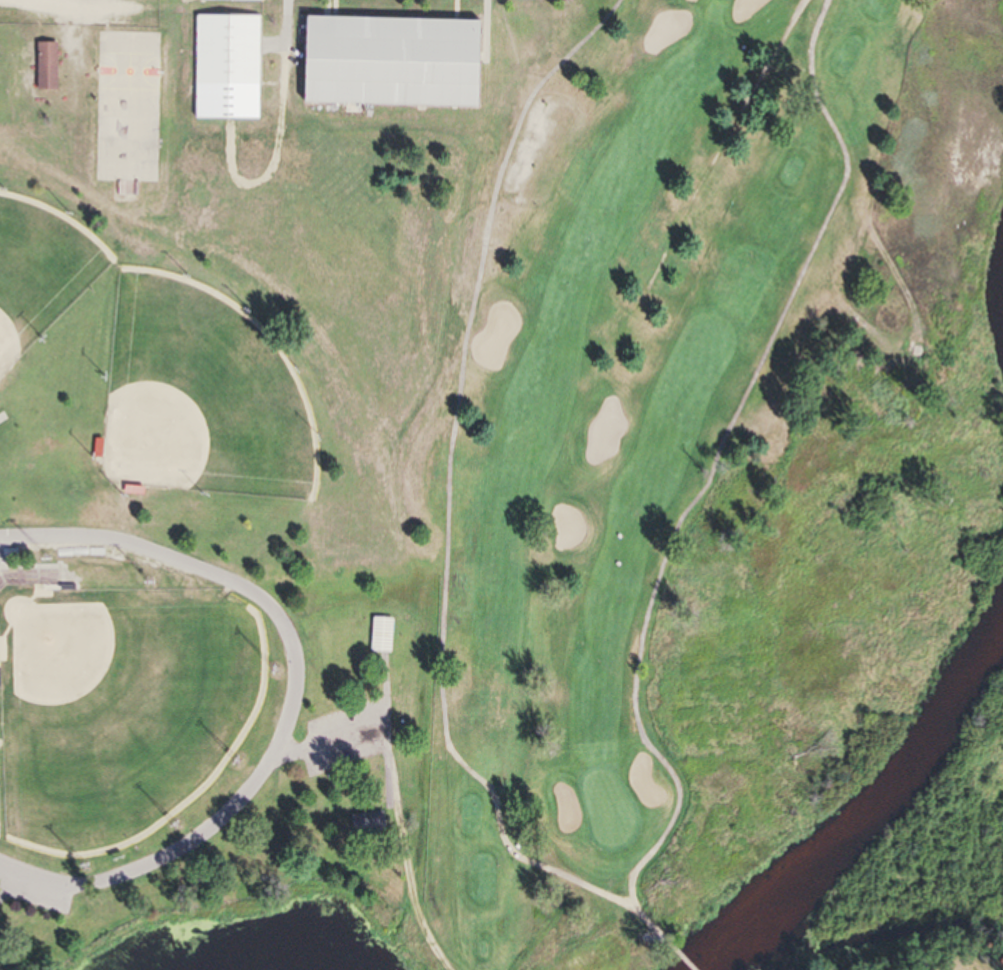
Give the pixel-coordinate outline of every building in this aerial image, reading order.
[(257,17),(194,17),(194,120),(257,120),(257,17)] [(300,17),(477,20),(474,110),(296,104),(300,17)] [(55,91),(55,44),(35,44),(35,91),(55,91)] [(376,620),(374,649),(387,649),(388,620),(376,620)] [(352,814),(351,839),(383,840),(384,815),(352,814)]
